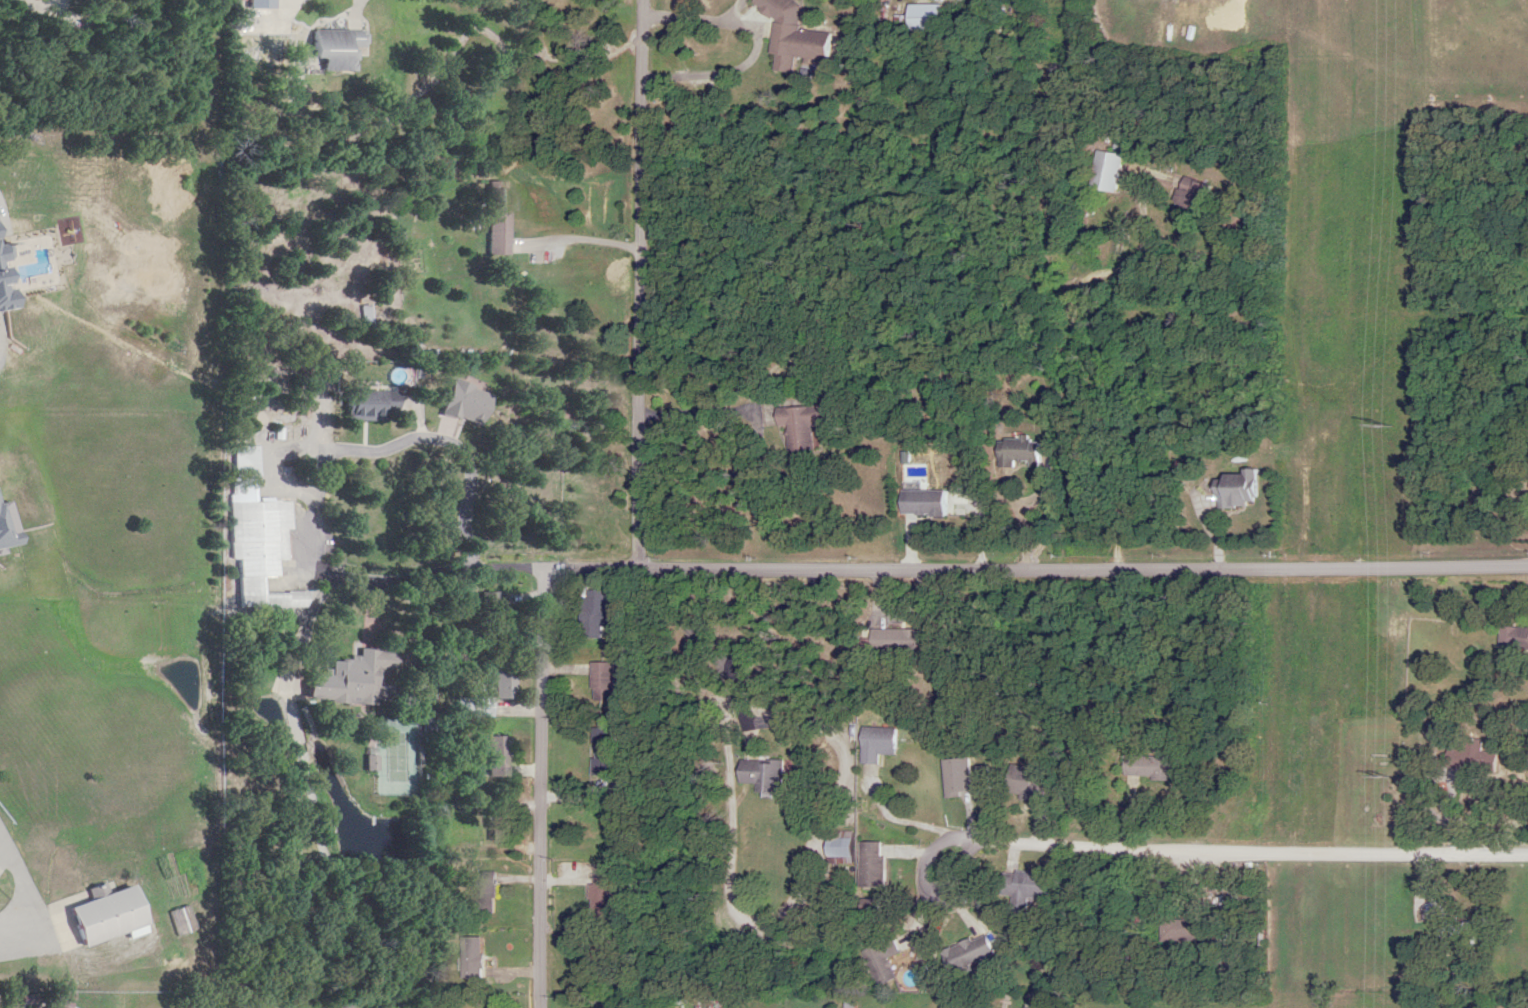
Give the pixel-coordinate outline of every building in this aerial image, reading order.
[(825,60),(828,33),(794,30),(797,0),(750,0),(750,4),(757,5),(756,16),(770,17),(766,54),(825,60)] [(1200,0),(1193,0),(1191,8),(1198,10),(1200,0)] [(889,32),(905,30),(903,13),(888,15),(889,32)] [(325,58),(325,70),(358,71),(359,47),(366,48),(367,31),(312,29),(312,58),(325,58)] [(1117,155),(1092,150),(1086,189),(1111,193),(1117,155)] [(1195,212),(1205,187),(1179,176),(1168,202),(1195,212)] [(511,210),(516,210),(516,188),(507,188),(507,182),(490,182),(490,255),(511,255),(511,210)] [(21,307),(13,243),(6,244),(4,229),(0,230),(0,310),(21,307)] [(387,421),(387,412),(400,412),(400,402),(389,402),(389,391),(348,391),(348,421),(387,421)] [(784,452),(809,451),(808,426),(823,425),(822,406),(772,409),(772,426),(782,426),(784,452)] [(1038,467),(1038,440),(993,440),(993,466),(1024,466),(1024,467),(1038,467)] [(241,608),(309,608),(309,592),(267,592),(266,577),(279,577),(279,562),(289,562),(289,530),(292,530),(292,502),(258,503),(258,446),(232,447),(233,560),(241,560),(241,608)] [(1255,470),(1237,470),(1237,474),(1218,474),(1218,481),(1211,481),(1211,507),(1255,507),(1255,470)] [(944,491),(895,491),(895,516),(944,516),(944,491)] [(613,626),(612,591),(587,591),(588,639),(607,638),(607,626),(613,626)] [(483,592),(483,635),(504,635),(504,592),(483,592)] [(1527,651),(1527,629),(1496,627),(1495,649),(1527,651)] [(913,653),(913,630),(866,630),(866,653),(913,653)] [(379,706),(381,673),(398,675),(399,653),(361,650),(360,661),(334,659),(333,672),(315,671),(312,701),(379,706)] [(618,663),(597,663),(597,702),(618,702),(618,663)] [(496,668),(496,699),(515,699),(515,668),(496,668)] [(493,699),(458,699),(458,717),(493,717),(493,699)] [(600,775),(621,775),(621,729),(600,728),(600,775)] [(876,755),(893,755),(893,729),(857,728),(857,764),(876,765),(876,755)] [(507,737),(487,737),(487,777),(507,776),(507,737)] [(1459,749),(1442,748),(1440,768),(1491,772),(1492,754),(1478,752),(1479,740),(1460,738),(1459,749)] [(1169,757),(1120,756),(1119,778),(1168,779),(1169,757)] [(939,760),(941,794),(987,791),(986,767),(969,767),(968,758),(939,760)] [(778,794),(778,761),(734,760),(734,783),(752,783),(752,793),(778,794)] [(1050,801),(1053,773),(1005,766),(1001,794),(1050,801)] [(512,842),(512,799),(492,799),(492,842),(512,842)] [(820,862),(848,862),(848,831),(820,831),(820,862)] [(880,887),(880,842),(855,842),(855,887),(880,887)] [(1025,914),(1026,899),(1043,900),(1045,874),(998,870),(996,896),(1008,896),(1007,913),(1025,914)] [(595,878),(595,918),(614,918),(614,878),(595,878)] [(152,933),(138,886),(108,895),(106,890),(101,891),(101,888),(90,891),(93,902),(72,908),(83,948),(127,935),(129,941),(152,933)] [(937,951),(946,974),(993,957),(984,933),(937,951)] [(469,978),(492,978),(492,937),(469,937),(469,978)] [(884,958),(897,953),(891,938),(859,950),(872,986),(892,979),(884,958)]
